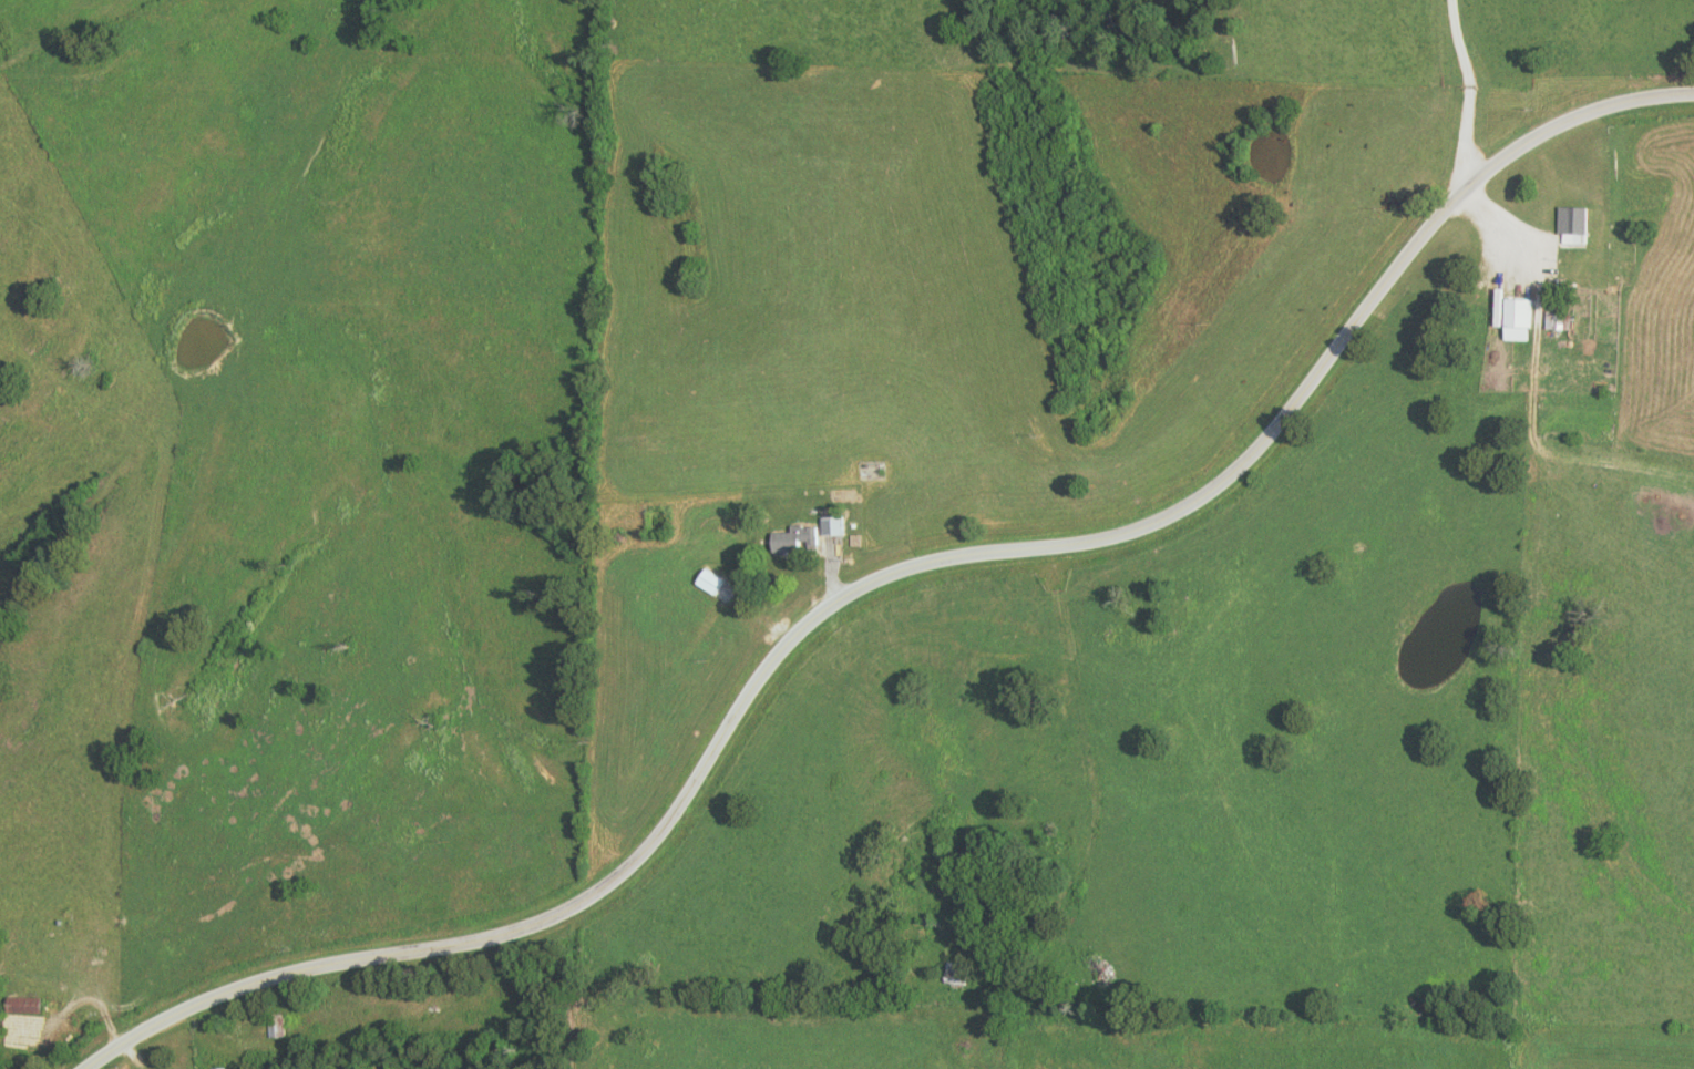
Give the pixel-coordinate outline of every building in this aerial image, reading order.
[(1557,244),(1584,244),(1584,210),(1558,210),(1557,244)] [(1527,341),(1528,299),(1503,299),(1502,340),(1527,341)] [(845,518),(823,519),(824,536),(846,535),(845,518)] [(820,529),(793,530),(793,536),(774,536),(774,553),(802,553),(802,542),(811,542),(811,550),(820,550),(820,529)]
